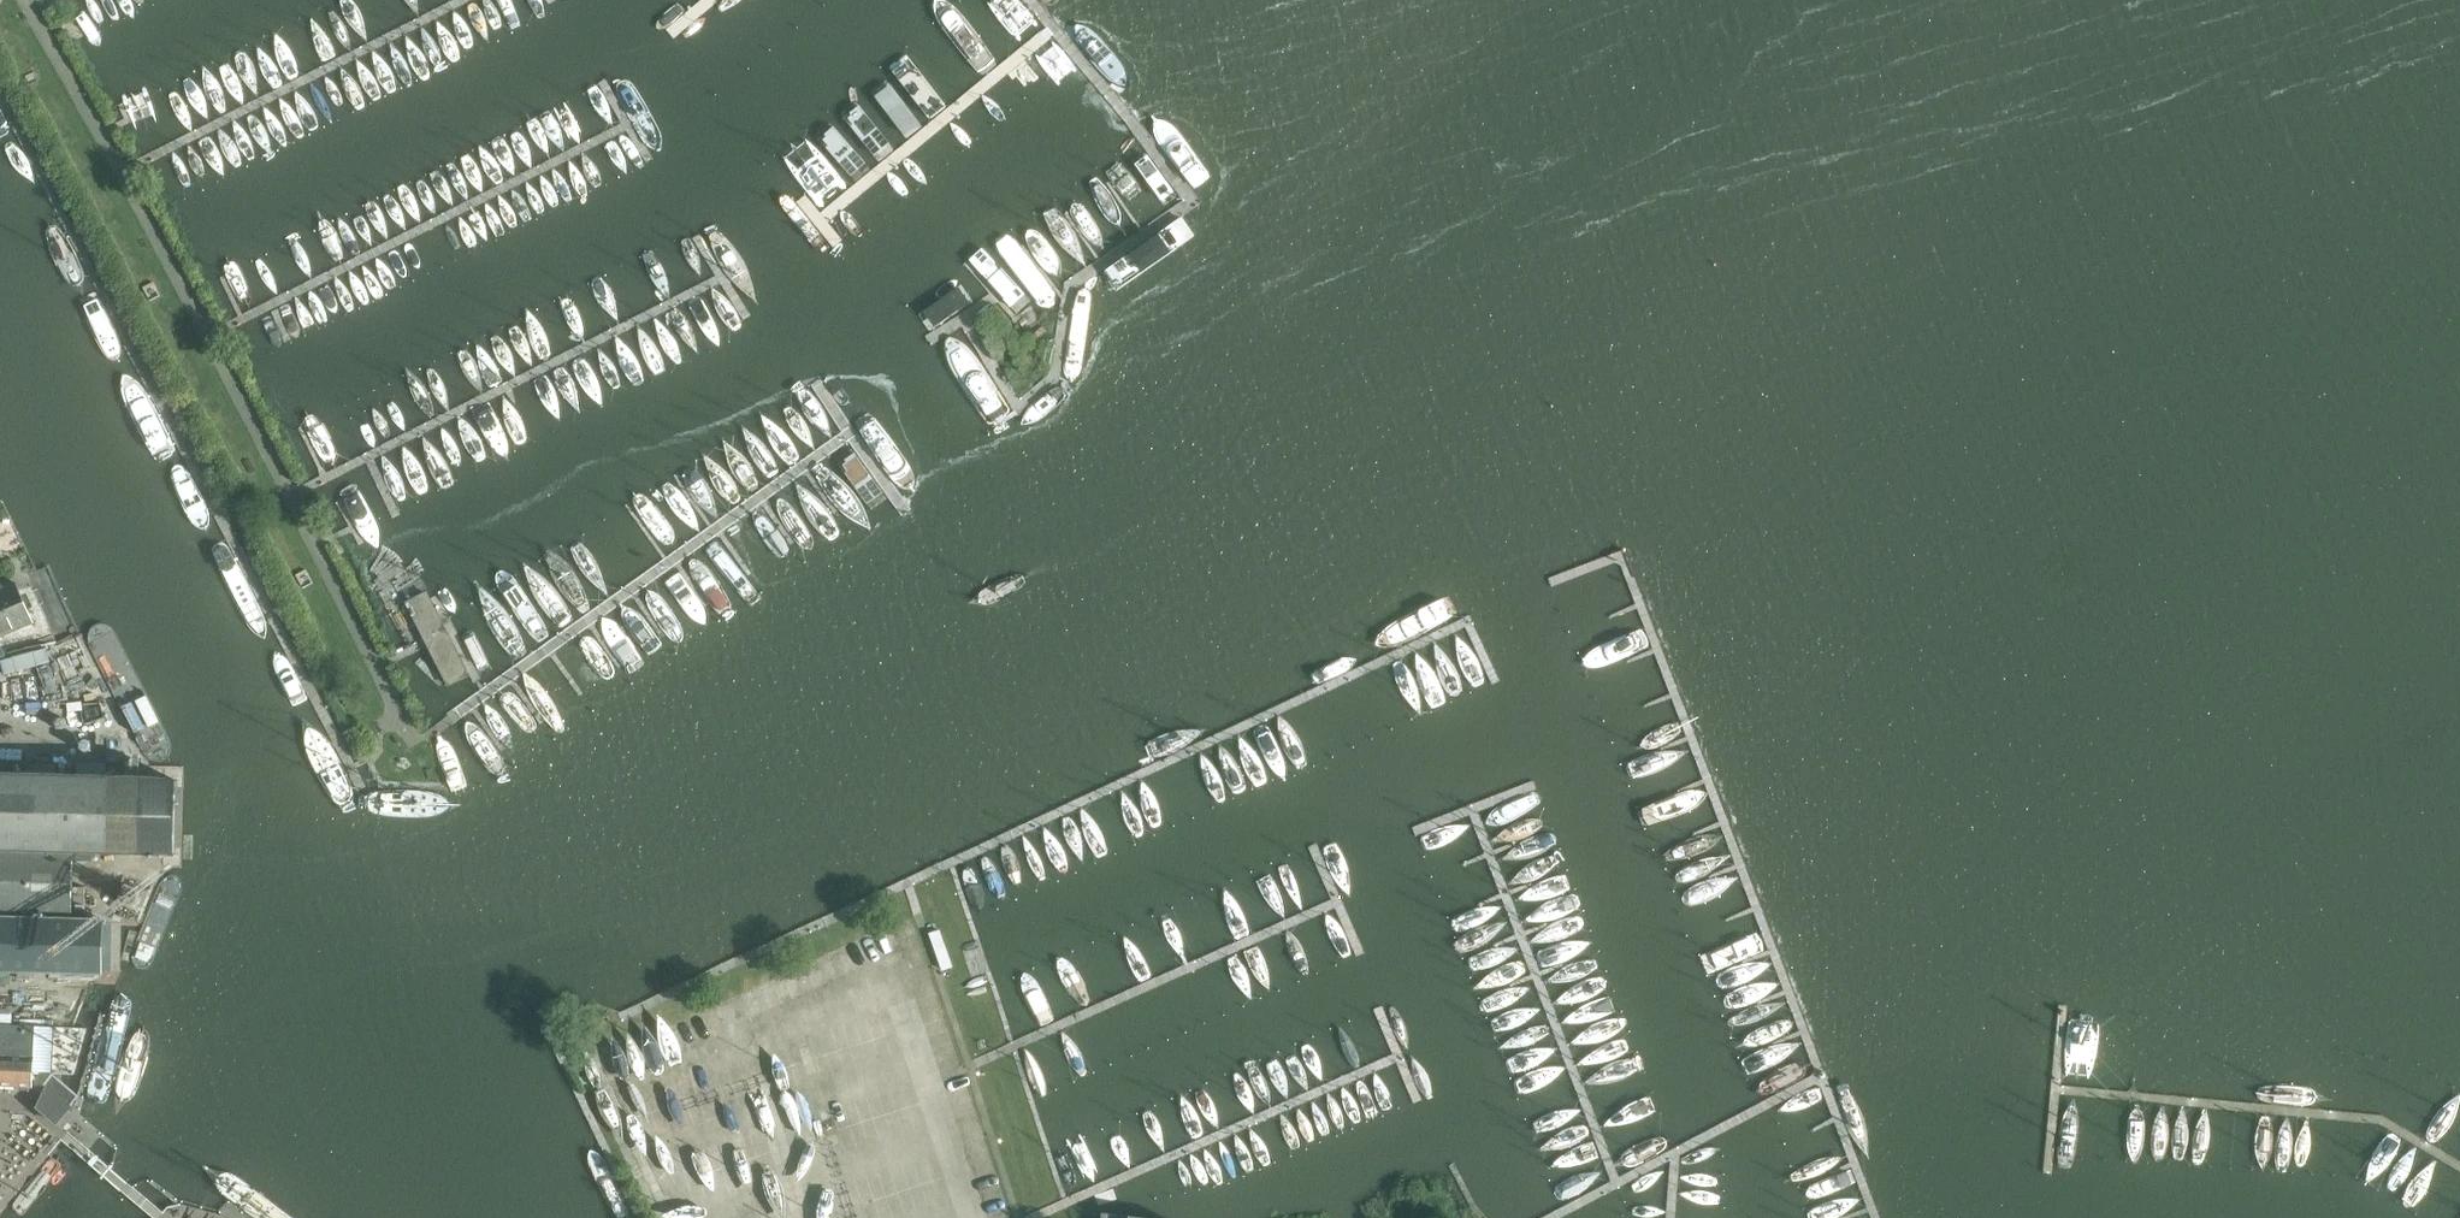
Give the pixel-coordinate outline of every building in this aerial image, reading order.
[(0,638),(34,623),(17,583),(0,590),(0,638)] [(0,777),(0,973),(71,975),(72,918),(74,918),(75,853),(177,855),(178,780),(0,777)] [(34,1026),(0,1025),(0,1085),(33,1087),(34,1026)] [(58,1124),(72,1108),(71,1107),(79,1097),(53,1074),(44,1086),(47,1088),(38,1107),(58,1124)] [(1100,1209),(1099,1217),(1171,1217),(1172,1216),(1100,1209)]
